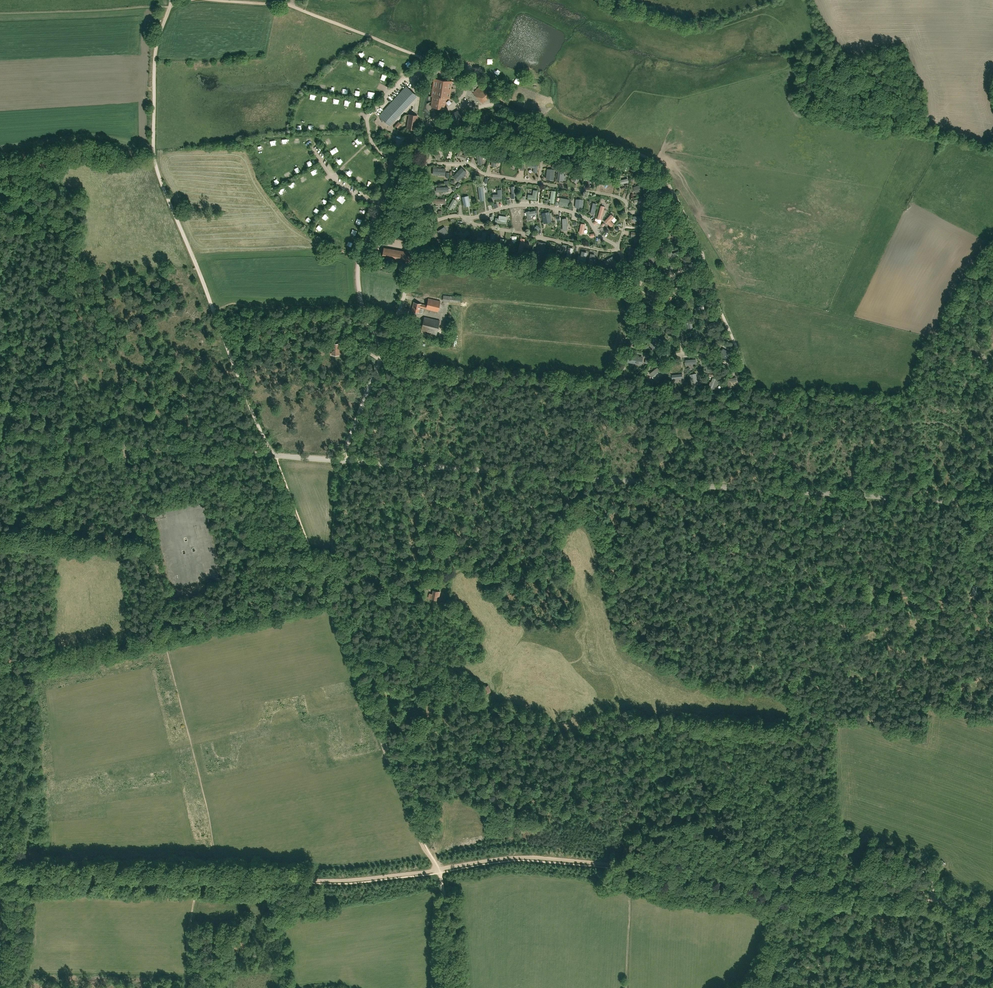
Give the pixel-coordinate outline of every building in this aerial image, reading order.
[(446,98),(449,99),(452,81),(435,79),(433,96),(446,98)] [(480,100),(490,90),(483,83),(473,93),(480,100)] [(396,113),(414,94),(406,86),(379,116),(389,125),(399,115),(396,113)] [(446,98),(433,96),(431,107),(444,109),(446,98)] [(452,130),(465,122),(458,110),(449,116),(453,122),(449,125),(452,130)] [(407,128),(416,129),(418,116),(409,114),(407,128)] [(483,124),(484,116),(470,115),(469,122),(483,124)] [(514,123),(511,135),(517,137),(520,125),(514,123)] [(459,152),(460,149),(455,148),(454,155),(462,157),(463,153),(459,152)] [(373,159),(378,163),(381,158),(376,155),(373,159)] [(450,174),(455,179),(464,170),(459,165),(450,174)] [(434,190),(445,189),(445,184),(441,185),(440,181),(433,182),(434,190)] [(494,192),(489,192),(489,197),(499,196),(498,187),(494,187),(494,192)] [(529,187),(529,192),(524,192),(524,196),(532,196),(532,188),(529,187)] [(430,196),(430,206),(434,206),(434,208),(440,208),(440,196),(430,196)] [(448,207),(453,198),(450,196),(445,205),(448,207)] [(597,222),(602,204),(597,203),(596,211),(592,215),(591,219),(594,220),(599,225),(602,222),(603,223),(609,225),(610,223),(611,220),(613,220),(614,216),(608,211),(601,219),(601,221),(599,220),(597,222)] [(322,216),(327,219),(330,213),(325,210),(322,216)] [(449,234),(444,226),(439,230),(444,238),(449,234)] [(573,252),(576,255),(582,250),(579,247),(573,252)] [(592,254),(595,254),(596,249),(588,248),(586,256),(591,257),(592,254)] [(410,262),(412,256),(408,255),(383,251),(381,260),(406,264),(406,261),(410,262)] [(649,262),(654,256),(649,251),(643,258),(649,262)] [(607,267),(614,262),(609,254),(602,259),(607,267)] [(438,311),(440,301),(428,299),(427,305),(421,304),(414,302),(412,311),(421,313),(422,312),(423,310),(422,310),(423,308),(420,307),(426,308),(426,309),(438,311)] [(683,318),(684,327),(689,326),(688,323),(695,322),(694,316),(683,318)] [(436,337),(440,321),(424,317),(420,333),(436,337)] [(414,361),(417,361),(415,351),(403,353),(404,364),(414,363),(414,361)] [(625,360),(638,363),(640,355),(627,352),(625,360)] [(646,370),(650,377),(659,372),(655,365),(646,370)] [(693,370),(686,372),(689,383),(695,381),(693,370)] [(706,384),(713,387),(717,378),(710,375),(706,384)] [(439,596),(440,591),(433,590),(432,594),(429,593),(428,598),(436,599),(437,596),(439,596)] [(483,695),(491,691),(488,685),(480,688),(483,695)] [(858,841),(861,847),(870,841),(867,836),(858,841)] [(945,863),(942,860),(935,867),(938,870),(945,863)]
